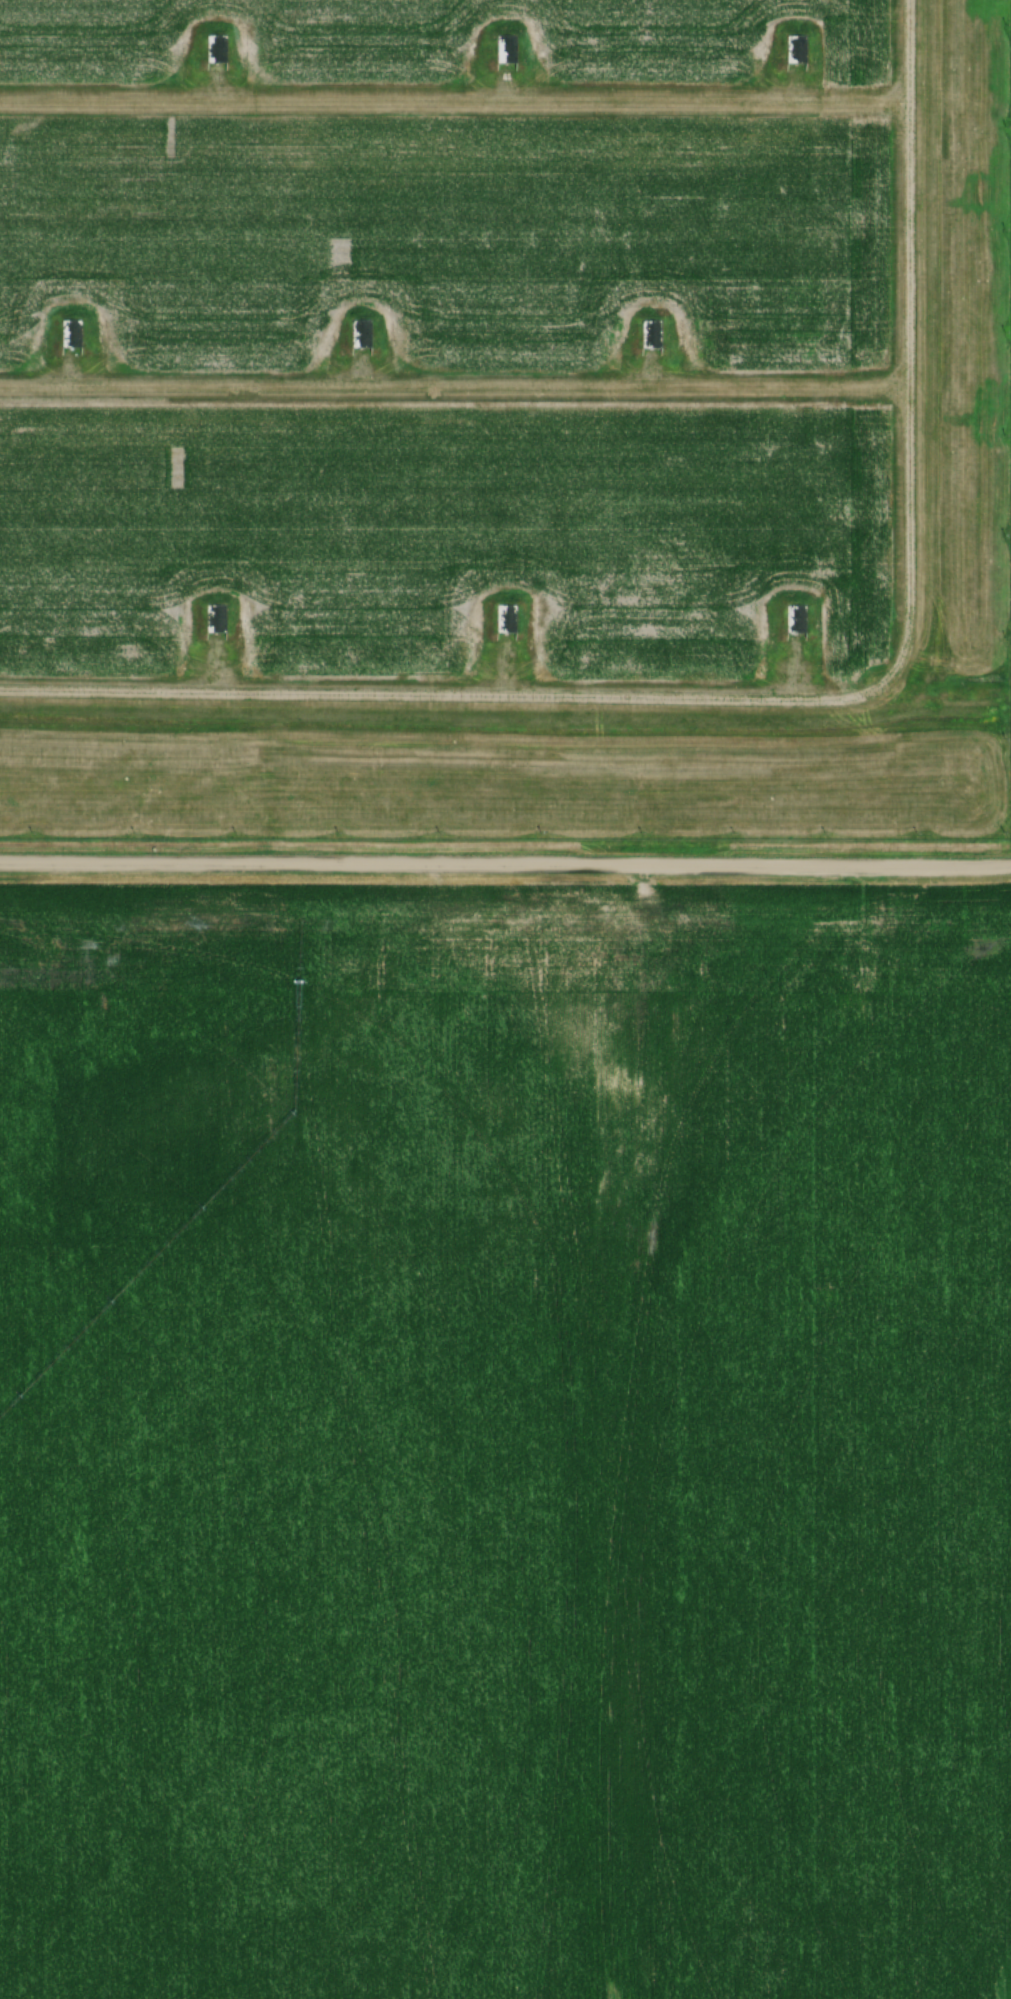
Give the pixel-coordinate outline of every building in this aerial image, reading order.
[(225,35),(206,35),(206,64),(225,64),(225,35)] [(496,64),(515,64),(515,36),(496,36),(496,64)] [(805,36),(786,36),(786,65),(805,65),(805,36)] [(60,320),(60,347),(80,347),(80,320),(60,320)] [(370,320),(350,320),(350,347),(370,347),(370,320)] [(660,320),(641,320),(641,346),(660,346),(660,320)] [(515,633),(515,604),(496,604),(496,633),(515,633)] [(205,633),(224,633),(224,605),(205,605),(205,633)] [(805,605),(786,605),(786,632),(805,632),(805,605)]
